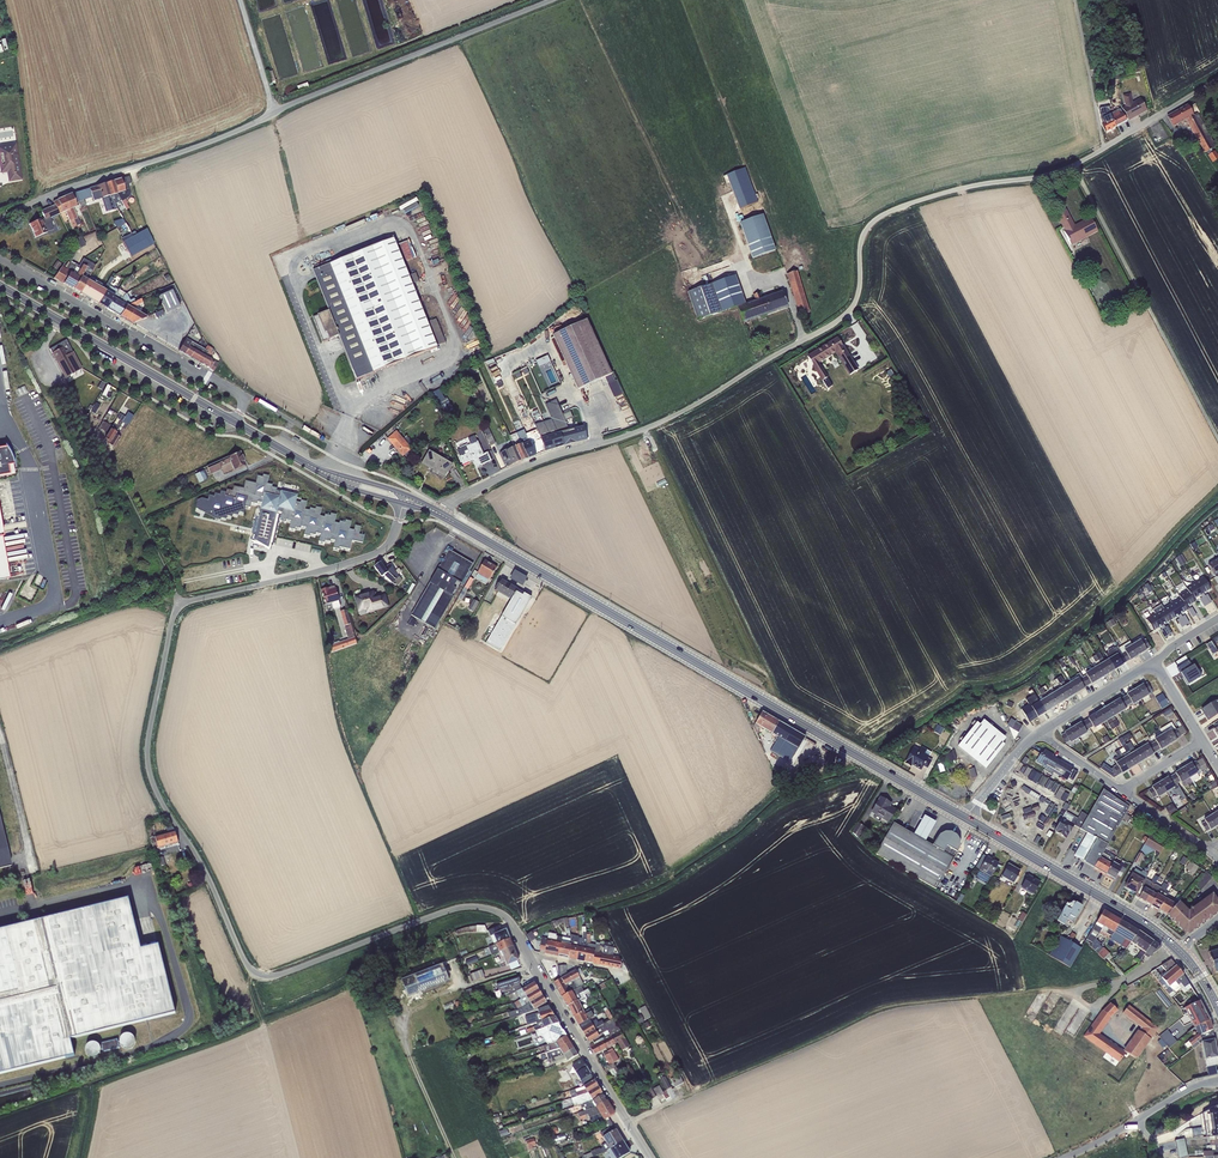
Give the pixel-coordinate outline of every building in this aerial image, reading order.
[(1112,74),(1109,75),(1110,81),(1119,80),(1118,73),(1118,72),(1112,74)] [(1125,107),(1122,108),(1128,120),(1134,117),(1133,116),(1137,114),(1137,115),(1147,110),(1140,98),(1132,103),(1130,94),(1122,95),(1125,107)] [(1211,149),(1193,115),(1188,105),(1167,117),(1173,127),(1186,120),(1192,130),(1191,130),(1204,154),(1211,149)] [(1113,120),(1110,114),(1109,111),(1110,110),(1109,107),(1099,108),(1101,119),(1104,124),(1113,120)] [(1119,109),(1110,114),(1113,120),(1116,127),(1127,121),(1120,110),(1119,109)] [(1197,113),(1193,115),(1211,149),(1216,147),(1213,142),(1197,113)] [(1113,120),(1104,124),(1103,125),(1106,132),(1116,127),(1113,120)] [(0,146),(0,172),(0,173),(8,172),(10,180),(20,178),(14,143),(0,146)] [(1208,155),(1212,162),(1217,159),(1217,155),(1215,151),(1208,155)] [(731,198),(736,211),(758,202),(757,199),(759,198),(758,195),(757,194),(756,194),(755,195),(745,168),(723,176),(728,189),(731,198)] [(124,178),(113,181),(116,194),(120,201),(121,201),(125,199),(131,196),(127,184),(126,185),(124,178)] [(113,181),(106,183),(109,196),(114,204),(120,201),(116,194),(113,181)] [(106,183),(89,189),(91,197),(92,201),(101,198),(106,212),(117,208),(114,204),(109,196),(106,183)] [(89,189),(79,191),(84,200),(91,197),(89,189)] [(79,191),(71,194),(75,203),(79,202),(81,207),(86,205),(84,200),(79,191)] [(71,194),(64,197),(76,226),(80,224),(73,208),(76,207),(75,203),(71,194)] [(76,226),(64,197),(53,202),(54,205),(59,214),(65,211),(73,229),(77,227),(76,226)] [(125,199),(121,201),(126,210),(129,208),(126,204),(127,203),(125,199)] [(59,214),(54,205),(41,211),(44,218),(45,220),(50,218),(59,214)] [(1065,210),(1056,214),(1065,231),(1064,232),(1071,245),(1097,231),(1090,218),(1077,225),(1077,226),(1074,227),(1065,210)] [(763,215),(740,223),(752,258),(776,250),(763,215)] [(45,220),(44,218),(41,219),(29,224),(35,237),(49,232),(48,231),(53,230),(50,218),(45,220)] [(112,222),(116,228),(125,223),(122,219),(112,222)] [(133,236),(130,233),(121,238),(131,256),(154,244),(146,229),(133,236)] [(75,246),(77,250),(85,245),(80,236),(73,239),(75,246)] [(393,238),(313,271),(329,311),(313,317),(323,342),(339,336),(356,380),(445,342),(436,319),(427,323),(412,285),(419,282),(415,273),(408,276),(393,238)] [(410,240),(399,244),(406,261),(416,257),(410,240)] [(77,250),(75,246),(53,278),(73,289),(88,262),(81,257),(76,265),(70,261),(77,250)] [(57,260),(52,267),(56,270),(61,263),(57,260)] [(88,262),(73,289),(79,293),(87,280),(95,266),(88,262)] [(797,271),(787,275),(800,315),(809,312),(797,271)] [(124,280),(121,286),(124,287),(127,283),(128,284),(135,279),(132,275),(124,280)] [(698,321),(745,304),(735,276),(688,293),(698,321)] [(87,280),(79,293),(98,304),(109,285),(107,283),(103,289),(87,280)] [(109,285),(98,304),(106,309),(118,290),(114,288),(113,289),(109,286),(110,285),(109,285)] [(118,290),(106,309),(113,312),(124,295),(126,294),(118,289),(118,290)] [(159,297),(155,299),(157,303),(161,302),(166,313),(180,307),(172,289),(158,296),(159,297)] [(755,301),(738,307),(743,323),(788,307),(782,292),(762,299),(759,293),(753,295),(755,301)] [(124,295),(113,312),(119,316),(126,306),(135,302),(133,298),(129,300),(126,294),(124,295)] [(126,306),(119,316),(132,324),(146,318),(131,308),(142,303),(141,299),(135,302),(126,306)] [(587,320),(553,335),(578,390),(605,377),(612,374),(587,320)] [(189,357),(197,345),(186,338),(178,351),(189,357)] [(65,351),(70,348),(66,339),(60,343),(65,351)] [(838,339),(808,357),(828,389),(832,386),(827,379),(828,378),(820,364),(835,354),(849,376),(859,370),(844,346),(843,347),(838,339)] [(65,351),(60,343),(50,349),(49,349),(65,377),(81,368),(72,352),(70,348),(65,351)] [(197,345),(189,357),(200,364),(207,351),(204,349),(197,345)] [(207,351),(200,364),(213,371),(218,363),(214,360),(212,362),(211,358),(209,357),(212,352),(210,351),(212,349),(207,346),(204,349),(207,351)] [(548,356),(536,361),(539,368),(551,362),(548,356)] [(612,374),(605,377),(608,384),(615,381),(612,374)] [(805,381),(812,393),(815,391),(806,375),(802,377),(805,381)] [(105,384),(101,381),(97,387),(101,390),(105,384)] [(438,390),(431,394),(445,413),(453,408),(446,399),(445,400),(438,390)] [(560,432),(564,446),(587,440),(584,427),(569,430),(556,401),(545,405),(551,420),(557,433),(560,432)] [(96,403),(91,412),(94,414),(99,405),(96,403)] [(570,411),(563,414),(565,421),(573,418),(570,411)] [(119,427),(108,444),(112,450),(133,416),(127,412),(124,417),(119,427)] [(112,426),(108,433),(105,438),(108,444),(119,427),(124,417),(119,414),(112,426)] [(537,424),(545,420),(543,414),(534,417),(537,424)] [(545,452),(537,429),(536,430),(534,431),(535,434),(533,435),(536,440),(535,441),(534,438),(532,439),(530,433),(533,431),(526,416),(519,419),(524,430),(536,456),(545,452)] [(557,433),(551,420),(535,425),(537,429),(545,452),(564,446),(560,432),(557,433)] [(105,431),(109,425),(103,421),(99,427),(105,432),(105,431)] [(488,428),(483,430),(491,446),(495,443),(488,428)] [(524,430),(516,433),(528,459),(536,456),(524,430)] [(397,431),(388,439),(403,456),(414,446),(406,436),(403,439),(397,431)] [(528,459),(516,433),(509,436),(514,447),(521,462),(528,459)] [(471,445),(457,451),(459,456),(459,457),(463,465),(473,460),(476,468),(491,461),(487,452),(483,454),(478,441),(477,441),(475,436),(468,439),(471,445)] [(16,473),(14,463),(15,463),(15,461),(15,459),(14,458),(13,455),(12,453),(12,452),(10,449),(9,447),(7,445),(0,446),(0,477),(16,473)] [(521,462),(514,447),(500,453),(506,468),(521,462)] [(239,451),(206,466),(210,475),(221,470),(220,467),(230,463),(233,471),(245,465),(239,451)] [(429,451),(421,464),(421,465),(422,464),(444,477),(444,478),(453,464),(429,451)] [(208,479),(204,470),(195,474),(199,483),(208,479)] [(276,513),(277,513),(277,511),(280,511),(282,512),(280,521),(286,522),(286,520),(291,521),(289,528),(295,530),(295,528),(301,529),(301,526),(306,527),(304,535),(310,536),(310,534),(315,535),(316,533),(320,534),(319,542),(325,543),(325,541),(330,542),(331,540),(335,541),(333,548),(339,549),(340,547),(350,549),(352,541),(362,543),(364,536),(359,534),(361,527),(355,525),(354,530),(349,529),(351,521),(345,520),(345,522),(340,521),(339,523),(335,522),(336,515),(331,513),(330,516),(325,515),(324,517),(320,516),(322,508),(316,507),(315,509),(310,508),(309,510),(305,509),(307,502),(301,500),(300,503),(296,502),(297,495),(281,491),(280,494),(276,493),(277,488),(272,487),(272,485),(267,484),(269,476),(263,475),(262,477),(257,476),(256,483),(245,481),(244,489),(234,486),(233,491),(227,489),(226,492),(221,491),(220,494),(215,493),(214,496),(209,495),(208,499),(202,498),(198,500),(196,508),(215,518),(220,520),(221,517),(226,519),(227,515),(232,517),(233,513),(238,515),(239,512),(244,513),(245,507),(250,508),(251,503),(257,504),(258,502),(262,503),(259,516),(261,517),(256,541),(268,544),(276,513)] [(180,481),(175,483),(179,490),(183,488),(180,481)] [(13,577),(0,512),(0,580),(13,577)] [(261,517),(259,516),(254,539),(269,548),(277,513),(276,513),(268,544),(256,541),(261,517)] [(441,564),(411,615),(435,629),(461,584),(464,585),(471,572),(469,571),(472,564),(451,552),(453,549),(448,546),(445,552),(447,553),(446,556),(439,558),(441,564)] [(1182,554),(1178,556),(1184,565),(1187,563),(1182,554)] [(1184,565),(1178,556),(1176,558),(1180,567),(1184,565)] [(1208,564),(1215,577),(1217,576),(1217,558),(1208,564)] [(477,574),(475,578),(485,583),(487,580),(488,580),(489,579),(490,579),(497,568),(484,561),(477,574)] [(380,562),(374,567),(381,577),(384,575),(396,586),(402,580),(389,564),(384,568),(380,562)] [(517,570),(513,579),(526,585),(530,576),(517,570)] [(1203,577),(1194,582),(1203,597),(1205,596),(1203,594),(1210,589),(1203,577)] [(464,587),(467,589),(468,589),(474,580),(470,578),(464,587)] [(511,600),(517,589),(500,580),(494,590),(511,600)] [(1203,597),(1194,582),(1186,588),(1187,590),(1193,600),(1200,595),(1202,598),(1203,597)] [(412,583),(406,593),(409,595),(415,585),(412,583)] [(467,589),(464,587),(458,598),(461,600),(467,589)] [(328,588),(321,590),(324,598),(326,606),(332,604),(333,608),(340,606),(335,589),(329,591),(328,588)] [(517,589),(511,600),(503,613),(486,642),(500,650),(515,625),(516,625),(531,598),(517,589)] [(1193,600),(1187,590),(1179,595),(1180,598),(1188,610),(1189,609),(1187,607),(1195,602),(1193,600)] [(374,591),(354,597),(358,612),(366,611),(366,614),(389,607),(385,594),(375,597),(374,591)] [(1205,596),(1203,597),(1208,605),(1212,602),(1207,595),(1205,596)] [(1203,597),(1202,598),(1199,599),(1204,607),(1208,605),(1203,597)] [(1180,598),(1172,603),(1181,618),(1182,617),(1180,615),(1188,610),(1180,598)] [(473,599),(468,609),(473,612),(479,603),(473,599)] [(1172,603),(1163,609),(1170,621),(1177,616),(1179,619),(1181,618),(1172,603)] [(1155,614),(1163,609),(1161,605),(1152,610),(1155,614)] [(1189,609),(1188,610),(1192,618),(1196,615),(1191,608),(1189,609)] [(334,644),(328,646),(330,653),(356,644),(347,609),(340,611),(348,639),(341,642),(341,641),(333,643),(334,644)] [(1163,609),(1155,614),(1163,628),(1165,628),(1163,625),(1170,621),(1163,609)] [(1163,628),(1155,614),(1146,619),(1153,631),(1160,627),(1162,629),(1163,628)] [(1182,617),(1181,618),(1185,626),(1189,623),(1184,616),(1182,617)] [(1181,618),(1179,619),(1177,620),(1181,628),(1185,626),(1181,618)] [(1112,619),(1107,623),(1110,628),(1116,625),(1112,619)] [(1165,628),(1163,628),(1168,636),(1172,634),(1167,626),(1165,628)] [(1163,628),(1162,629),(1160,631),(1164,639),(1168,636),(1163,628)] [(1140,640),(1132,645),(1138,656),(1146,651),(1146,650),(1150,648),(1146,641),(1145,639),(1141,642),(1140,640)] [(1138,656),(1132,645),(1129,641),(1118,648),(1126,662),(1130,660),(1138,656)] [(1109,659),(1114,670),(1123,665),(1122,664),(1126,662),(1117,647),(1113,650),(1113,648),(1107,651),(1108,653),(1106,654),(1109,659)] [(1099,653),(1095,655),(1107,675),(1114,670),(1109,659),(1104,662),(1099,653)] [(1069,655),(1065,658),(1070,664),(1071,663),(1074,667),(1075,666),(1069,655)] [(1107,675),(1095,655),(1092,658),(1097,666),(1093,669),(1100,679),(1107,675)] [(1061,659),(1057,662),(1067,679),(1069,678),(1065,672),(1067,671),(1062,663),(1063,662),(1061,659)] [(1188,661),(1176,668),(1187,685),(1201,677),(1194,665),(1192,666),(1188,661)] [(1086,675),(1082,678),(1087,686),(1091,683),(1092,684),(1100,679),(1093,669),(1085,674),(1086,675)] [(1078,678),(1069,683),(1076,694),(1084,689),(1084,688),(1087,686),(1082,678),(1080,673),(1076,675),(1078,678)] [(1060,677),(1057,679),(1068,698),(1076,694),(1069,683),(1065,685),(1060,677)] [(1068,698),(1057,679),(1053,681),(1058,690),(1056,691),(1054,692),(1061,703),(1068,698)] [(1143,685),(1135,690),(1141,700),(1153,693),(1147,683),(1143,685)] [(1044,693),(1041,688),(1041,689),(1039,686),(1036,687),(1038,690),(1037,690),(1041,696),(1044,693)] [(1127,695),(1123,697),(1128,705),(1129,707),(1141,700),(1135,690),(1127,694),(1127,695)] [(1054,692),(1047,697),(1053,708),(1061,703),(1054,692)] [(1045,712),(1039,702),(1034,694),(1026,700),(1028,704),(1021,709),(1028,722),(1037,717),(1038,717),(1045,712)] [(1163,695),(1156,699),(1162,709),(1168,705),(1163,695)] [(1047,697),(1039,702),(1045,712),(1053,708),(1047,697)] [(1119,699),(1111,704),(1118,714),(1126,709),(1125,708),(1128,705),(1123,697),(1120,700),(1119,699)] [(1201,709),(1208,720),(1217,714),(1217,699),(1201,709)] [(1111,704),(1103,709),(1115,728),(1119,726),(1113,717),(1118,714),(1111,704)] [(1150,710),(1148,711),(1150,716),(1160,710),(1159,707),(1152,711),(1150,710)] [(1103,709),(1096,713),(1102,724),(1107,721),(1111,730),(1115,728),(1103,709)] [(1170,709),(1162,714),(1166,719),(1173,714),(1170,709)] [(764,729),(771,717),(762,712),(752,727),(756,735),(761,727),(764,729)] [(1088,719),(1085,721),(1090,729),(1093,727),(1094,729),(1102,724),(1096,713),(1088,718),(1088,719)] [(771,717),(764,729),(772,734),(779,722),(771,717)] [(1012,729),(1016,722),(1011,719),(1007,724),(1009,728),(1012,729)] [(983,720),(980,725),(1002,743),(1006,738),(983,720)] [(1080,723),(1072,728),(1079,738),(1087,734),(1086,732),(1090,729),(1085,721),(1081,723),(1080,723)] [(779,722),(772,734),(782,740),(789,728),(779,722)] [(1016,722),(1012,729),(1010,732),(1014,741),(1022,725),(1016,722)] [(1162,734),(1169,745),(1177,740),(1176,739),(1180,737),(1186,733),(1182,727),(1179,728),(1176,730),(1171,722),(1159,730),(1162,734)] [(1002,743),(980,725),(977,723),(957,746),(958,747),(961,742),(989,764),(985,769),(1004,745),(1002,743)] [(937,725),(934,732),(940,735),(944,729),(937,725)] [(789,728),(782,740),(798,749),(805,737),(789,728)] [(1079,738),(1072,728),(1064,732),(1065,733),(1061,736),(1066,743),(1069,741),(1071,743),(1079,738)] [(1121,738),(1124,742),(1132,738),(1129,733),(1121,738)] [(1162,734),(1151,742),(1157,751),(1160,749),(1161,750),(1169,745),(1162,734)] [(1107,736),(1102,739),(1105,744),(1110,741),(1107,736)] [(1126,745),(1124,742),(1121,738),(1118,740),(1125,752),(1121,754),(1130,769),(1138,764),(1126,745)] [(961,742),(958,747),(985,769),(989,764),(961,742)] [(1147,744),(1139,749),(1145,760),(1153,754),(1157,751),(1151,742),(1147,744)] [(1129,743),(1126,745),(1138,764),(1145,760),(1139,749),(1135,751),(1129,743)] [(914,748),(905,763),(911,767),(912,765),(920,771),(923,766),(927,768),(932,761),(928,758),(929,757),(924,754),(926,750),(922,747),(919,751),(914,748)] [(1053,772),(1059,761),(1052,757),(1053,755),(1045,750),(1042,755),(1041,754),(1036,761),(1045,767),(1053,772)] [(1130,769),(1121,754),(1119,750),(1115,753),(1117,757),(1113,759),(1117,765),(1111,769),(1103,764),(1100,768),(1113,778),(1121,773),(1122,774),(1130,769)] [(951,753),(943,755),(946,764),(957,760),(954,751),(950,752),(951,753)] [(1191,763),(1183,768),(1192,782),(1194,781),(1199,777),(1198,776),(1203,773),(1201,770),(1207,767),(1205,764),(1201,758),(1191,764),(1191,763)] [(1059,761),(1053,772),(1067,780),(1068,778),(1072,781),(1078,772),(1059,761)] [(1027,767),(1023,775),(1027,778),(1032,770),(1027,767)] [(974,768),(969,769),(972,779),(977,777),(974,768)] [(1175,774),(1172,776),(1176,784),(1180,781),(1184,787),(1192,782),(1183,768),(1175,773),(1175,774)] [(1207,768),(1202,771),(1204,775),(1208,773),(1210,776),(1208,777),(1211,781),(1212,780),(1213,782),(1207,785),(1209,790),(1217,784),(1207,768)] [(1033,770),(1027,779),(1036,784),(1041,775),(1033,770)] [(1042,776),(1037,784),(1042,787),(1047,779),(1042,776)] [(1167,777),(1159,782),(1166,793),(1168,797),(1174,793),(1176,797),(1179,795),(1181,798),(1179,799),(1180,801),(1185,798),(1176,784),(1172,776),(1168,778),(1167,777)] [(1049,779),(1044,788),(1049,791),(1054,782),(1049,779)] [(1166,793),(1159,782),(1151,787),(1152,788),(1148,790),(1149,791),(1153,798),(1156,796),(1158,798),(1166,793)] [(1055,783),(1050,791),(1054,794),(1059,786),(1055,783)] [(1023,786),(1021,790),(1028,794),(1030,791),(1023,786)] [(1061,786),(1054,798),(1059,801),(1066,790),(1061,786)] [(1088,816),(1080,829),(1087,833),(1074,856),(1094,868),(1103,853),(1104,850),(1122,820),(1125,814),(1131,805),(1115,794),(1113,797),(1103,790),(1088,816)] [(1032,791),(1029,795),(1038,801),(1041,796),(1032,791)] [(1065,792),(1060,800),(1065,803),(1069,795),(1065,792)] [(887,823),(895,810),(889,806),(890,804),(886,801),(880,798),(871,813),(875,815),(873,818),(879,822),(881,819),(887,823)] [(1065,803),(1062,809),(1066,812),(1070,805),(1065,803)] [(1172,804),(1165,808),(1169,815),(1176,810),(1172,804)] [(1080,829),(1088,816),(1081,812),(1077,819),(1066,812),(1054,831),(1065,838),(1069,832),(1070,832),(1074,825),(1080,829)] [(1040,815),(1037,820),(1043,823),(1046,818),(1040,815)] [(1212,815),(1203,820),(1205,822),(1201,824),(1206,832),(1210,829),(1210,830),(1217,825),(1212,815)] [(924,816),(913,835),(917,837),(918,837),(923,840),(925,841),(936,822),(924,816)] [(1048,817),(1043,824),(1047,827),(1052,820),(1048,817)] [(11,866),(0,820),(0,869),(11,866)] [(858,823),(852,833),(858,838),(864,827),(858,823)] [(917,837),(913,835),(894,823),(876,854),(936,889),(957,853),(960,847),(959,841),(956,836),(951,832),(945,832),(939,835),(936,840),(932,845),(925,841),(923,840),(918,837),(917,837)] [(168,833),(150,838),(153,850),(178,843),(175,831),(172,827),(167,829),(168,833)] [(1150,835),(1133,863),(1139,866),(1142,860),(1144,856),(1143,856),(1154,850),(1159,853),(1165,844),(1150,835)] [(1104,850),(1103,853),(1110,858),(1109,859),(1113,861),(1115,857),(1104,850)] [(1103,853),(1094,868),(1105,874),(1113,862),(1113,861),(1109,859),(1110,858),(1103,853)] [(979,870),(987,857),(983,855),(975,867),(979,870)] [(163,857),(156,859),(158,867),(165,865),(163,857)] [(987,857),(979,870),(975,878),(986,885),(990,878),(990,877),(991,878),(997,868),(996,867),(998,864),(987,857)] [(1113,862),(1105,874),(1114,879),(1116,875),(1119,872),(1122,873),(1128,864),(1122,861),(1119,866),(1113,862)] [(1189,862),(1185,869),(1194,874),(1199,867),(1189,862)] [(1001,875),(999,880),(1004,883),(1005,880),(1009,882),(1009,881),(1014,884),(1018,877),(1017,877),(1020,871),(1008,864),(1002,876),(1001,875)] [(1136,894),(1145,879),(1148,874),(1142,871),(1141,873),(1135,869),(1124,887),(1136,894)] [(1205,872),(1194,884),(1201,890),(1212,877),(1205,872)] [(1145,879),(1136,894),(1135,896),(1145,902),(1155,885),(1159,878),(1155,875),(1151,882),(1145,879)] [(1028,876),(1021,888),(1033,895),(1034,894),(1033,894),(1040,883),(1028,876)] [(1160,888),(1150,905),(1158,910),(1165,899),(1168,894),(1165,892),(1169,886),(1163,883),(1160,888)] [(1155,885),(1145,902),(1150,905),(1160,888),(1155,885)] [(1167,915),(1185,934),(1188,934),(1195,928),(1195,927),(1194,925),(1197,923),(1199,924),(1201,924),(1217,911),(1217,901),(1212,893),(1193,908),(1190,907),(1190,909),(1188,911),(1179,902),(1167,915)] [(1165,899),(1158,910),(1159,911),(1162,913),(1163,913),(1167,915),(1179,902),(1182,898),(1177,895),(1174,901),(1172,899),(1170,902),(1165,899)] [(129,898),(0,930),(0,1075),(76,1056),(72,1038),(176,1012),(159,943),(142,948),(129,898)] [(1067,904),(1057,921),(1064,925),(1067,920),(1072,922),(1081,907),(1077,904),(1075,905),(1072,903),(1070,906),(1067,904)] [(1130,943),(1138,931),(1103,911),(1085,942),(1104,960),(1110,954),(1104,948),(1103,948),(1099,945),(1101,944),(1095,939),(1101,931),(1106,934),(1106,933),(1111,936),(1109,939),(1121,946),(1125,939),(1126,940),(1124,942),(1121,946),(1126,949),(1130,943)] [(1022,912),(1018,920),(1022,922),(1026,915),(1022,912)] [(560,920),(552,922),(552,924),(555,928),(561,923),(564,923),(565,927),(569,927),(567,918),(560,919),(560,920)] [(494,945),(509,938),(506,930),(501,932),(498,926),(488,931),(494,945)] [(579,944),(576,960),(583,962),(587,943),(586,932),(586,927),(582,927),(581,933),(583,933),(582,938),(579,938),(579,944)] [(1138,931),(1130,943),(1141,950),(1136,958),(1140,960),(1143,955),(1153,942),(1138,931)] [(549,932),(548,939),(561,942),(562,938),(557,937),(557,936),(556,936),(556,934),(549,932)] [(587,943),(583,962),(593,964),(596,945),(590,944),(590,932),(586,932),(587,943)] [(532,933),(527,936),(530,942),(535,939),(532,933)] [(571,939),(568,959),(576,960),(579,944),(579,938),(578,936),(570,934),(571,939)] [(1061,936),(1049,956),(1070,968),(1081,948),(1061,936)] [(509,938),(494,945),(488,947),(491,955),(498,953),(513,946),(509,938)] [(561,942),(548,939),(542,938),(539,950),(545,951),(544,954),(558,957),(561,942)] [(561,942),(558,957),(568,959),(571,939),(562,938),(561,942)] [(1153,942),(1143,955),(1148,958),(1160,948),(1153,942)] [(596,945),(593,964),(599,965),(601,954),(603,954),(604,947),(596,945)] [(513,946),(498,953),(501,959),(504,958),(507,965),(509,964),(517,961),(518,960),(513,946)] [(601,954),(599,965),(620,969),(618,957),(613,956),(613,954),(614,948),(604,946),(604,947),(603,954),(601,954)] [(1208,953),(1215,973),(1217,972),(1217,950),(1208,953)] [(476,957),(465,961),(467,966),(478,961),(476,957)] [(1155,970),(1151,972),(1171,998),(1175,994),(1174,993),(1180,988),(1184,993),(1191,988),(1183,974),(1171,959),(1161,966),(1167,973),(1162,978),(1155,970)] [(517,961),(509,964),(511,970),(520,967),(517,961)] [(443,964),(402,980),(408,997),(449,981),(443,964)] [(566,965),(557,966),(558,978),(567,974),(566,965)] [(561,997),(581,987),(584,985),(579,977),(583,975),(580,969),(554,982),(561,997)] [(469,976),(467,976),(470,983),(485,978),(482,970),(469,975),(469,976)] [(508,996),(521,989),(519,984),(520,983),(519,978),(497,985),(498,991),(494,992),(496,999),(508,996)] [(521,989),(508,996),(510,1000),(519,995),(521,999),(538,990),(534,983),(522,990),(521,989)] [(581,987),(561,997),(567,1006),(568,1006),(586,996),(583,992),(581,987)] [(472,988),(465,991),(467,997),(471,996),(471,993),(478,994),(478,990),(472,989),(472,988)] [(586,996),(568,1006),(573,1017),(583,1012),(579,1002),(591,996),(588,989),(583,992),(586,996)] [(538,990),(521,999),(514,1003),(518,1010),(542,996),(538,990)] [(542,996),(518,1010),(508,1013),(510,1019),(538,1009),(537,1008),(546,1003),(542,996)] [(1191,1023),(1193,1028),(1196,1026),(1209,1020),(1207,1015),(1199,1001),(1184,1008),(1191,1023)] [(1110,1003),(1102,1011),(1084,1037),(1119,1063),(1126,1053),(1100,1034),(1110,1018),(1118,1011),(1110,1003)] [(1129,1005),(1122,1013),(1141,1028),(1124,1050),(1137,1059),(1158,1029),(1129,1005)] [(536,1023),(554,1017),(548,1006),(536,1010),(537,1013),(525,1017),(528,1025),(536,1023)] [(645,1006),(639,1009),(645,1020),(651,1017),(645,1006)] [(610,1021),(613,1019),(607,1007),(603,1009),(610,1021)] [(583,1012),(573,1017),(578,1025),(589,1020),(594,1017),(589,1009),(583,1012)] [(640,1014),(635,1017),(639,1024),(644,1021),(640,1014)] [(554,1017),(536,1023),(537,1026),(526,1029),(528,1034),(536,1031),(558,1023),(554,1017)] [(604,1025),(585,1036),(589,1042),(599,1036),(598,1035),(604,1032),(606,1036),(609,1034),(619,1029),(613,1019),(610,1021),(604,1025)] [(589,1020),(578,1025),(585,1036),(604,1025),(601,1021),(597,1023),(596,1020),(590,1023),(589,1020)] [(1201,1042),(1213,1035),(1212,1030),(1209,1020),(1196,1026),(1198,1034),(1188,1041),(1193,1048),(1201,1042)] [(558,1023),(536,1031),(538,1037),(542,1035),(547,1045),(556,1042),(566,1035),(563,1030),(562,1031),(558,1024),(559,1023),(558,1023)] [(619,1029),(609,1034),(615,1044),(617,1043),(622,1051),(629,1047),(619,1029)] [(1167,1030),(1159,1037),(1168,1048),(1176,1042),(1167,1030)] [(138,1034),(124,1034),(124,1046),(138,1046),(138,1034)] [(609,1034),(606,1036),(590,1044),(591,1046),(590,1047),(594,1055),(615,1044),(609,1034)] [(556,1042),(547,1045),(543,1046),(545,1053),(559,1049),(570,1041),(566,1035),(556,1042)] [(1201,1042),(1208,1076),(1217,1074),(1215,1065),(1217,1064),(1217,1061),(1217,1060),(1213,1035),(1201,1042)] [(92,1055),(122,1049),(120,1038),(90,1044),(92,1055)] [(559,1049),(545,1053),(548,1059),(548,1060),(563,1055),(574,1048),(570,1041),(559,1049)] [(563,1055),(548,1060),(549,1064),(555,1062),(556,1065),(567,1061),(578,1055),(574,1048),(563,1055)] [(609,1053),(608,1052),(605,1052),(603,1053),(604,1056),(609,1064),(610,1065),(614,1063),(618,1061),(613,1051),(609,1053)] [(548,1059),(545,1053),(538,1056),(540,1062),(548,1059)] [(582,1061),(572,1067),(584,1086),(594,1080),(582,1061)] [(614,1063),(610,1065),(608,1066),(607,1064),(606,1065),(612,1076),(619,1073),(614,1063)] [(679,1074),(670,1079),(675,1087),(683,1083),(679,1074)] [(664,1076),(660,1079),(666,1090),(671,1088),(664,1076)] [(594,1080),(584,1086),(569,1091),(571,1099),(588,1093),(598,1086),(594,1080)] [(588,1093),(571,1099),(574,1107),(580,1105),(592,1101),(592,1100),(602,1093),(598,1086),(588,1093)] [(659,1086),(653,1089),(658,1097),(664,1094),(659,1086)] [(651,1088),(642,1093),(647,1102),(656,1097),(651,1088)] [(592,1101),(580,1105),(581,1108),(583,1108),(584,1111),(596,1107),(606,1100),(603,1094),(592,1101)] [(596,1107),(584,1111),(578,1113),(579,1117),(588,1114),(589,1118),(591,1123),(603,1119),(604,1120),(615,1113),(606,1100),(596,1107)] [(1202,1113),(1206,1137),(1209,1137),(1217,1136),(1217,1106),(1212,1107),(1202,1113)] [(498,1113),(492,1115),(494,1123),(500,1121),(498,1113)] [(602,1136),(611,1130),(609,1127),(600,1133),(602,1136)] [(602,1136),(606,1143),(601,1145),(603,1148),(600,1149),(599,1148),(590,1152),(591,1153),(586,1155),(587,1157),(589,1157),(592,1157),(604,1153),(607,1151),(623,1141),(615,1128),(611,1130),(602,1136)] [(507,1129),(499,1132),(500,1138),(509,1135),(507,1129)] [(564,1134),(552,1138),(553,1143),(566,1139),(564,1134)] [(1209,1137),(1210,1146),(1215,1146),(1217,1145),(1217,1136),(1209,1137)] [(533,1138),(526,1141),(530,1152),(534,1150),(532,1146),(536,1145),(533,1138)] [(1175,1141),(1176,1148),(1186,1147),(1184,1139),(1175,1141)] [(607,1151),(611,1157),(621,1157),(630,1152),(623,1141),(607,1151)] [(1215,1146),(1215,1151),(1203,1152),(1203,1157),(1205,1157),(1217,1156),(1217,1145),(1215,1146)] [(1186,1147),(1176,1148),(1178,1157),(1182,1157),(1188,1157),(1186,1147)]
